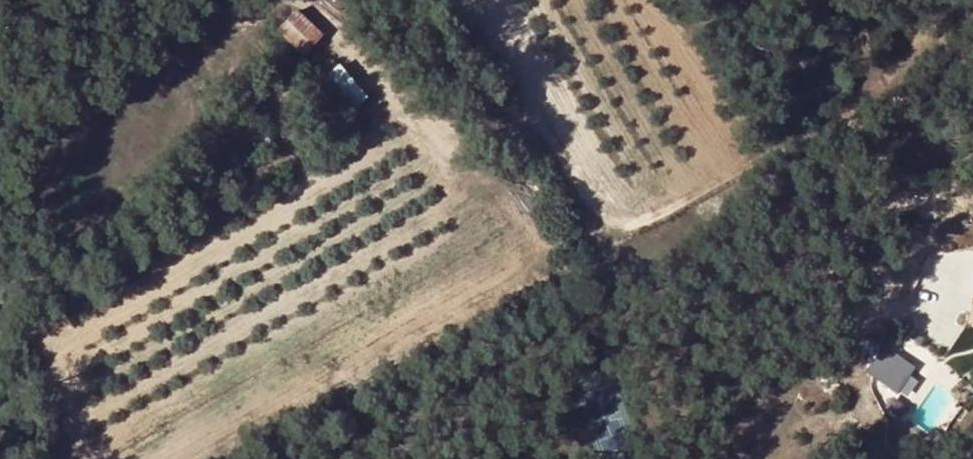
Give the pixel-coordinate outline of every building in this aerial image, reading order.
[(342,63),(330,74),(357,102),(368,91),(342,63)] [(885,343),(868,370),(900,390),(917,363),(885,343)]
